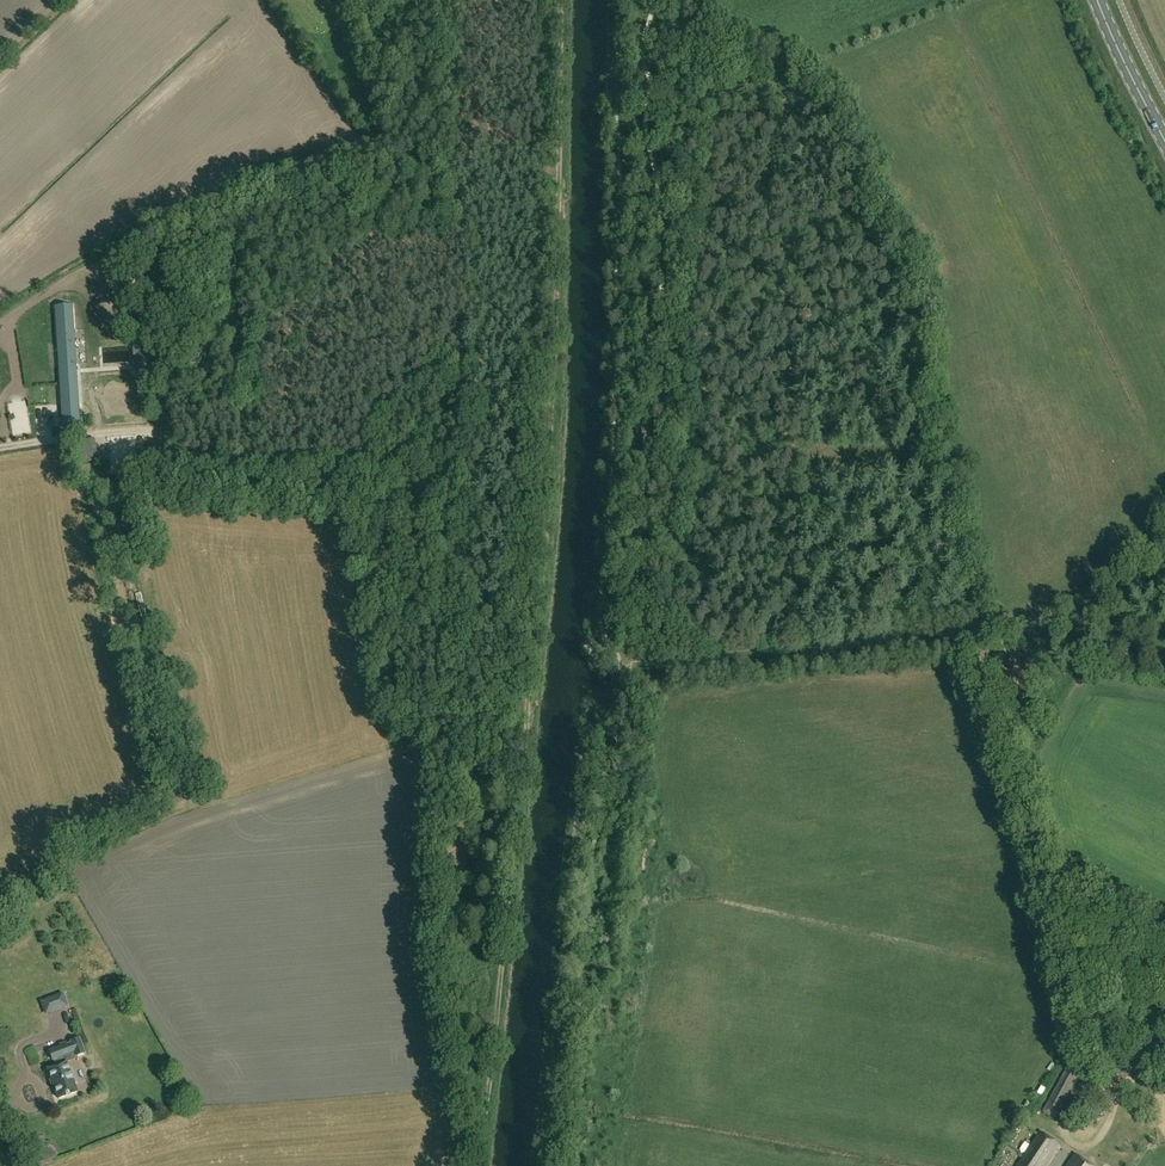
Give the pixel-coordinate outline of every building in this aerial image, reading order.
[(55,307),(60,384),(78,383),(73,306),(55,307)] [(118,374),(124,362),(113,357),(108,369),(118,374)] [(80,433),(79,403),(61,405),(63,434),(80,433)] [(62,995),(41,1002),(46,1014),(66,1006),(62,995)] [(69,1071),(66,1064),(67,1064),(66,1063),(65,1063),(63,1057),(74,1052),(76,1057),(84,1054),(79,1039),(71,1042),(72,1044),(49,1053),(51,1057),(52,1060),(54,1060),(56,1067),(48,1070),(48,1071),(52,1080),(51,1080),(52,1081),(51,1081),(51,1082),(53,1082),(54,1086),(53,1087),(53,1088),(54,1088),(55,1089),(58,1098),(58,1099),(77,1092),(77,1091),(76,1091),(74,1085),(76,1084),(71,1070),(69,1071)] [(1057,1121),(1068,1100),(1054,1092),(1043,1113),(1057,1121)] [(1103,1110),(1086,1100),(1079,1111),(1096,1121),(1103,1110)] [(1060,1145),(1040,1132),(1017,1165),(1046,1165),(1060,1145)] [(1013,1150),(1006,1146),(1003,1150),(1010,1155),(1013,1150)] [(1075,1155),(1068,1165),(1092,1165),(1075,1155)]
